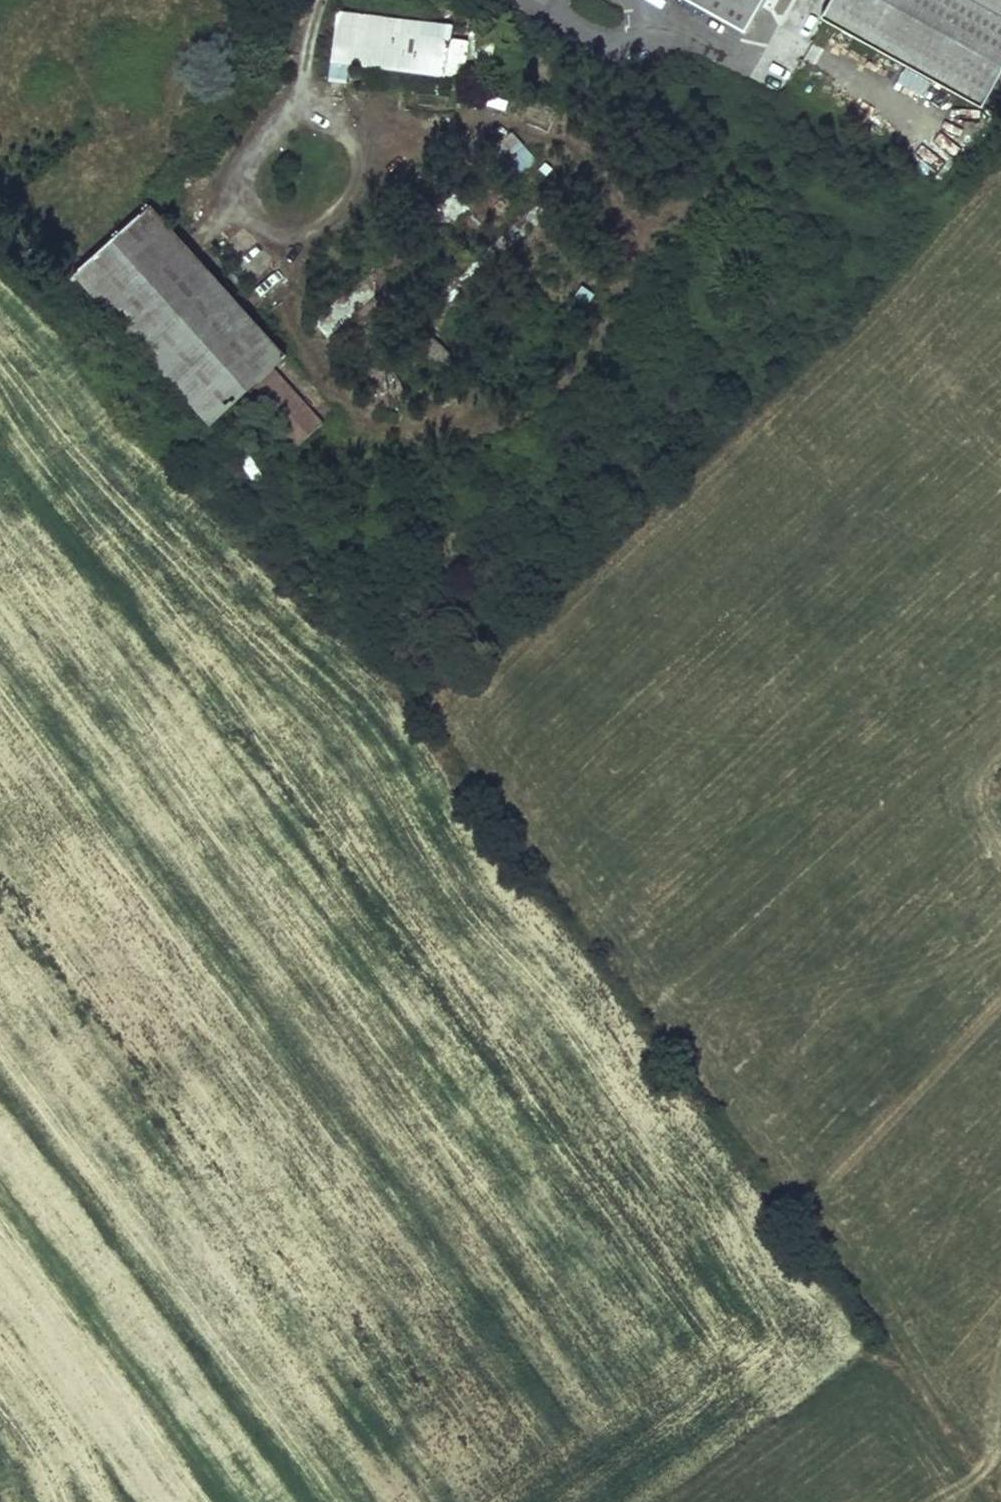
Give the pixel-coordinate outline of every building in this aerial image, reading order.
[(744,33),(763,0),(685,0),(744,33)] [(823,21),(981,108),(1000,72),(1000,0),(835,0),(823,21)] [(348,16),(337,15),(335,36),(346,37),(348,16)] [(466,60),(468,41),(451,39),(441,38),(442,27),(348,16),(346,37),(335,36),(333,59),(350,61),(349,65),(403,71),(403,68),(411,69),(411,73),(457,78),(459,59),(466,60)] [(451,39),(452,28),(442,27),(441,38),(451,39)] [(506,181),(535,166),(518,134),(489,149),(506,181)] [(286,355),(149,207),(68,279),(75,287),(80,282),(208,424),(245,390),(298,447),(324,423),(272,368),(286,355)]
